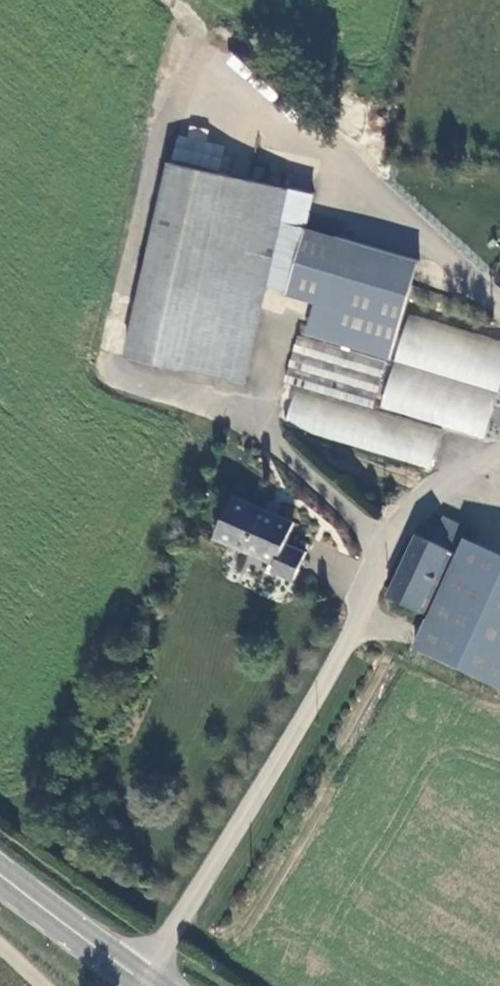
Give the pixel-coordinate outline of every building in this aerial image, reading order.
[(307,229),(316,195),(174,161),(127,356),(245,383),(267,291),(291,297),(307,229)] [(410,317),(423,261),(307,229),(291,297),(323,304),(315,338),(400,359),(410,317)] [(400,359),(499,384),(499,339),(410,317),(400,359)] [(389,409),(400,359),(315,338),(298,335),(286,384),(298,387),(389,409)] [(400,359),(389,409),(494,435),(499,412),(499,384),(400,359)] [(443,430),(298,387),(286,427),(431,470),(443,430)] [(296,521),(233,496),(216,538),(277,562),(274,570),(297,579),(308,551),(287,543),(296,521)] [(423,545),(453,558),(426,621),(437,625),(423,658),(499,691),(499,559),(458,542),(463,530),(447,523),(443,534),(430,528),(423,545)] [(453,558),(423,545),(395,606),(426,621),(453,558)]
